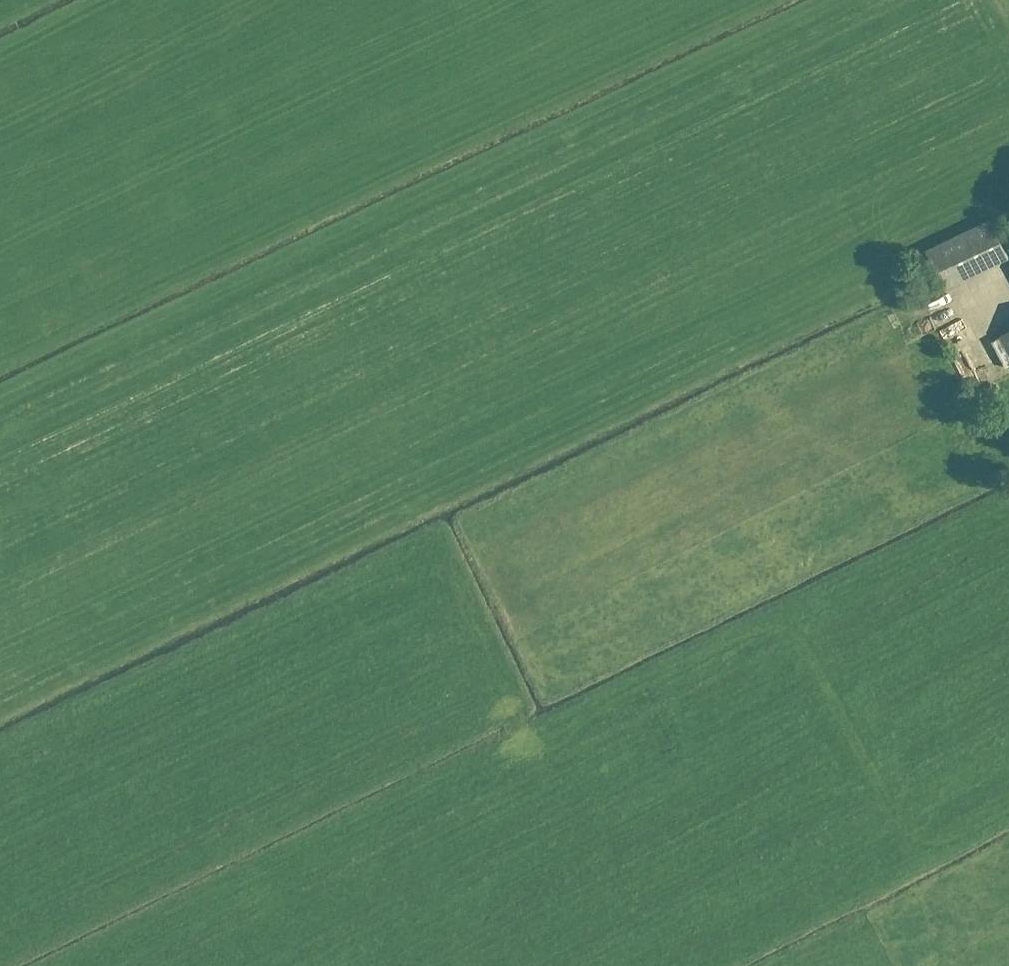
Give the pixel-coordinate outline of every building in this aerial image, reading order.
[(989,223),(913,256),(923,279),(933,275),(942,295),(984,277),(978,262),(1002,252),(989,223)] [(998,338),(1008,358),(1008,332),(998,338)] [(975,352),(992,383),(1008,374),(991,343),(975,352)]
